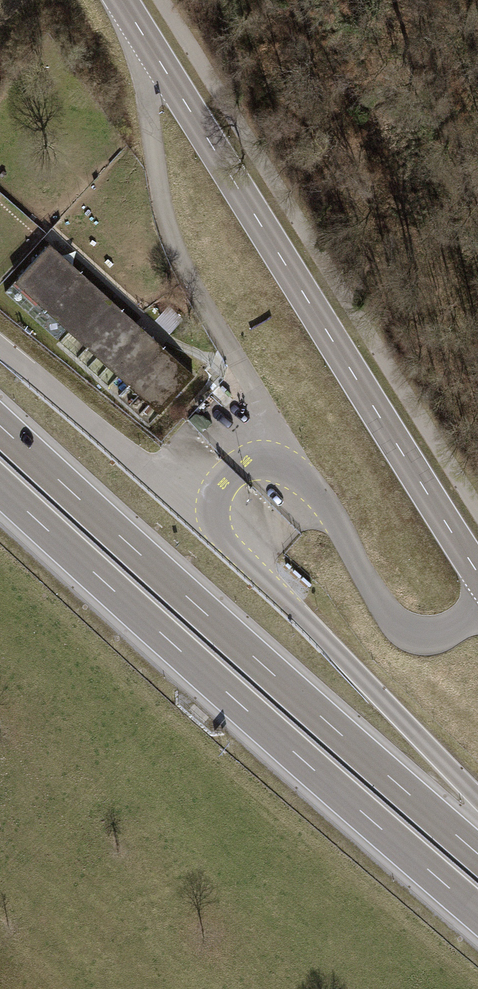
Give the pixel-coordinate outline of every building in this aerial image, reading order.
[(46,245),(17,277),(162,410),(191,378),(46,245)]
